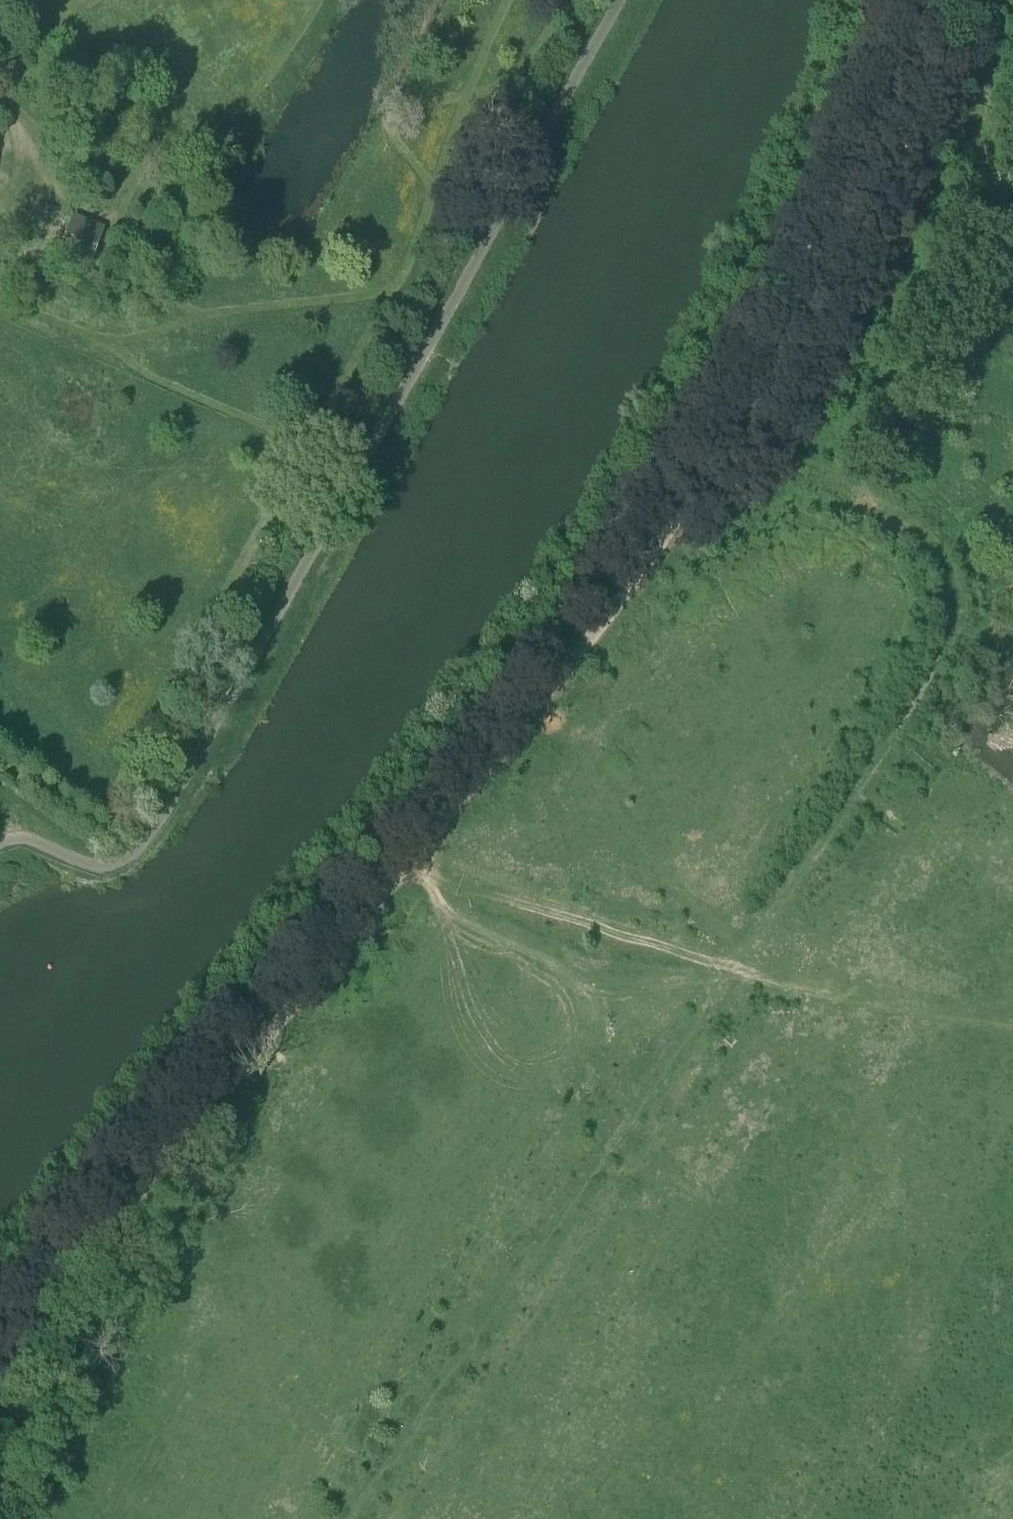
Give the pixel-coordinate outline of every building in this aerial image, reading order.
[(11,0),(0,0),(0,11),(7,13),(11,0)] [(55,263),(88,275),(103,233),(72,221),(55,263)]
